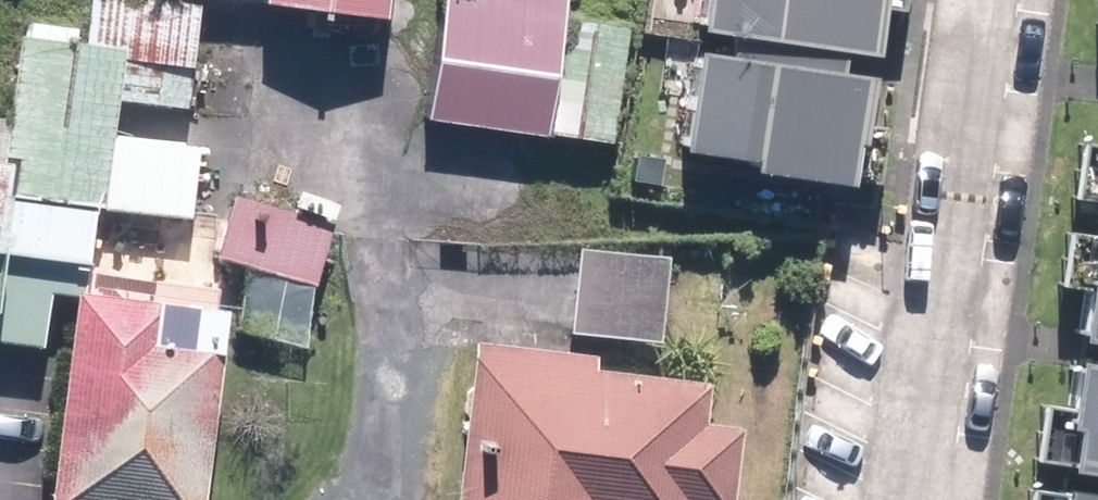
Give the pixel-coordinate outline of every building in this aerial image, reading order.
[(23,31),(11,115),(0,114),(0,338),(47,344),(54,289),(81,291),(82,286),(88,286),(100,205),(195,216),(204,143),(186,141),(186,136),(118,128),(122,99),(189,106),(203,2),(189,0),(91,0),(88,40),(23,31)] [(387,13),(388,0),(289,0),(387,13)] [(431,115),(615,142),(632,24),(567,15),(570,0),(449,0),(431,115)] [(699,25),(873,51),(880,0),(703,0),(699,25)] [(868,72),(703,46),(686,155),(852,180),(868,72)] [(336,223),(238,192),(229,220),(219,253),(317,283),(334,231),(336,223)] [(670,254),(581,245),(572,330),(664,340),(666,317),(686,319),(690,280),(667,278),(670,254)] [(51,499),(209,499),(230,301),(88,286),(82,286),(81,291),(68,381),(51,499)] [(475,338),(456,499),(734,499),(743,422),(708,418),(713,377),(599,364),(600,352),(475,338)] [(1083,356),(1067,460),(1097,465),(1097,358),(1083,356)] [(1067,484),(1065,499),(1097,499),(1097,488),(1067,484)]
